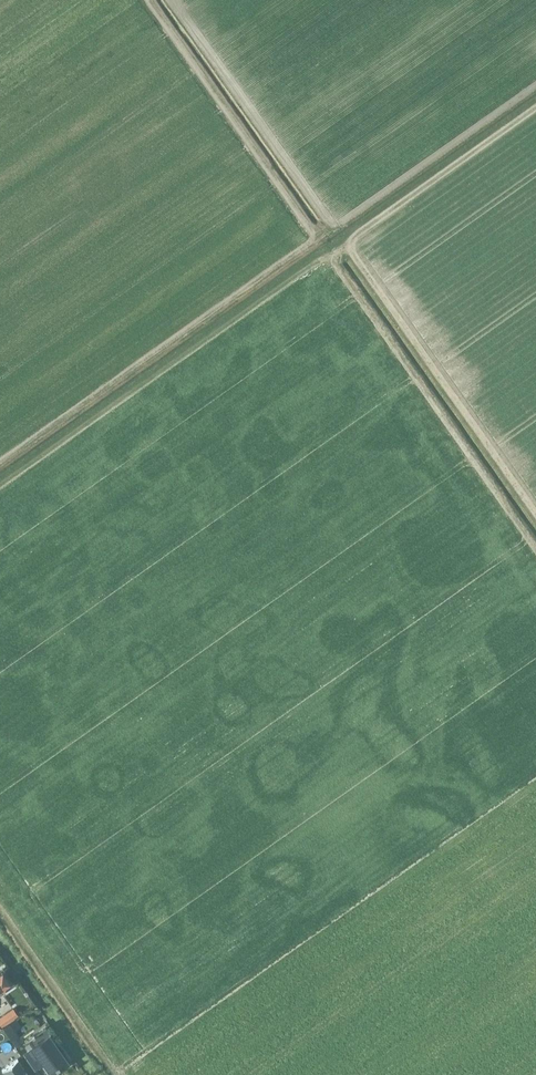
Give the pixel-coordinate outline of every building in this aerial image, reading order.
[(4,992),(2,989),(10,983),(2,971),(0,973),(0,994),(4,992)] [(10,1020),(5,1013),(0,1017),(0,1025),(1,1026),(10,1020)] [(20,1026),(15,1019),(2,1028),(16,1048),(20,1045),(15,1038),(19,1036),(15,1030),(20,1026)] [(33,1064),(40,1059),(50,1073),(55,1069),(56,1070),(59,1067),(66,1062),(48,1037),(25,1053),(33,1064)] [(26,1072),(25,1073),(22,1070),(23,1069),(17,1059),(17,1058),(1,1069),(2,1070),(6,1074),(28,1074),(26,1072)]
